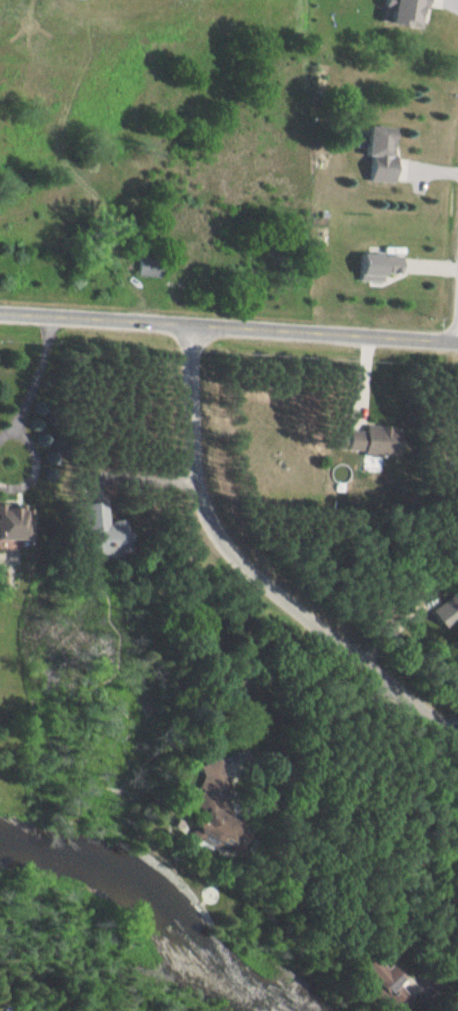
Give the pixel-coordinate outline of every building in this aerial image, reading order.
[(358,157),(364,157),(363,182),(390,183),(391,128),(359,127),(358,157)] [(352,276),(399,276),(399,255),(352,255),(352,276)] [(133,278),(159,278),(159,257),(133,257),(133,278)] [(394,456),(397,428),(358,425),(358,432),(336,430),(334,451),(394,456)] [(77,554),(123,553),(122,522),(104,523),(104,503),(76,504),(77,554)] [(29,540),(31,506),(0,505),(0,539),(29,540)] [(193,765),(202,795),(182,801),(193,841),(220,833),(209,793),(224,789),(216,759),(193,765)] [(361,994),(384,1010),(389,1010),(404,992),(394,985),(397,980),(362,952),(348,970),(368,986),(361,994)]
